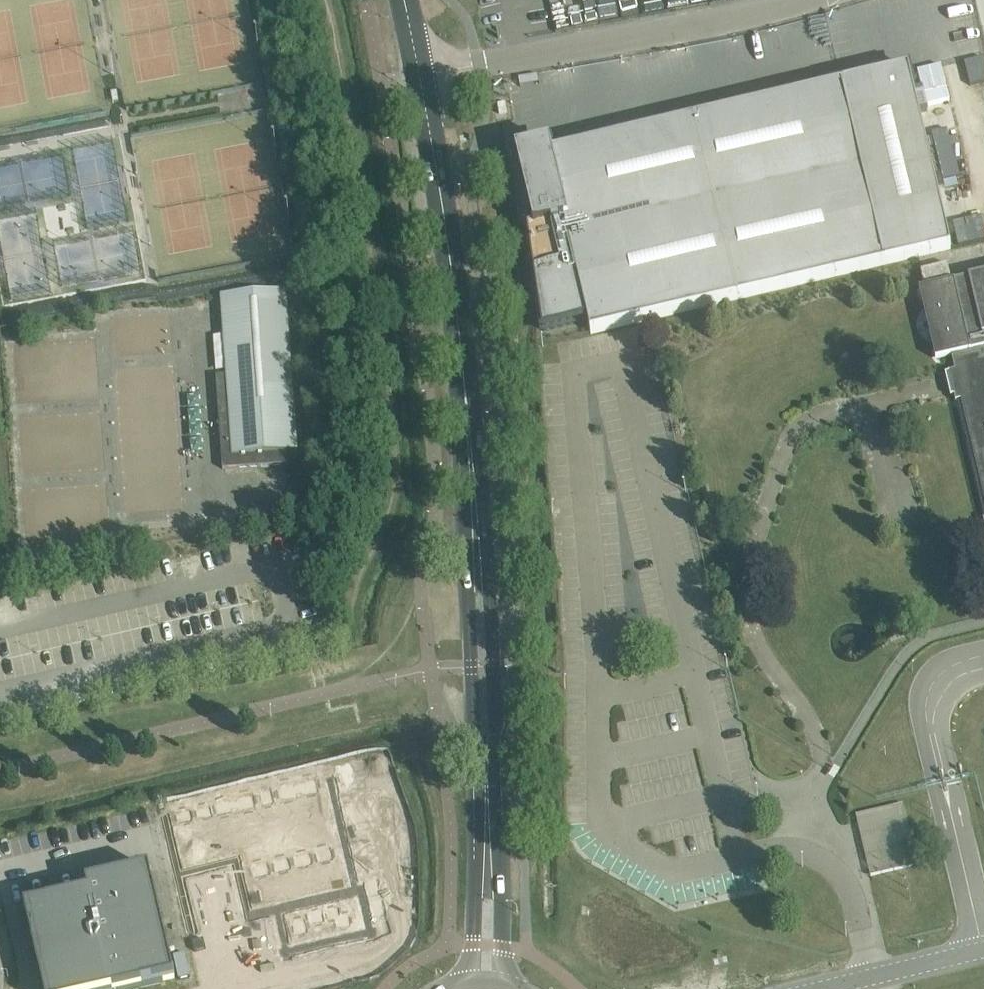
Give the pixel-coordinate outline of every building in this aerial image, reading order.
[(550,142),(515,150),(530,211),(523,213),(526,223),(532,221),(533,228),(527,229),(542,331),(587,320),(588,323),(590,333),(648,319),(944,249),(951,247),(913,90),(913,87),(908,67),(888,72),(886,73),(555,151),(552,152),(550,142)] [(929,269),(923,271),(926,285),(932,283),(951,279),(948,265),(929,269)] [(933,286),(927,287),(944,357),(952,355),(955,370),(949,371),(949,373),(949,374),(953,391),(954,392),(956,401),(962,399),(983,493),(983,274),(933,286)] [(227,375),(216,376),(219,416),(222,468),(287,464),(286,452),(297,451),(286,290),(221,295),(221,299),(227,375)] [(330,781),(164,820),(177,875),(235,862),(248,916),(276,909),(287,954),(371,934),(361,889),(356,890),(342,832),(330,781)] [(908,866),(894,806),(856,815),(870,875),(908,866)] [(174,977),(149,869),(86,883),(88,892),(24,907),(44,988),(122,988),(174,977)]
